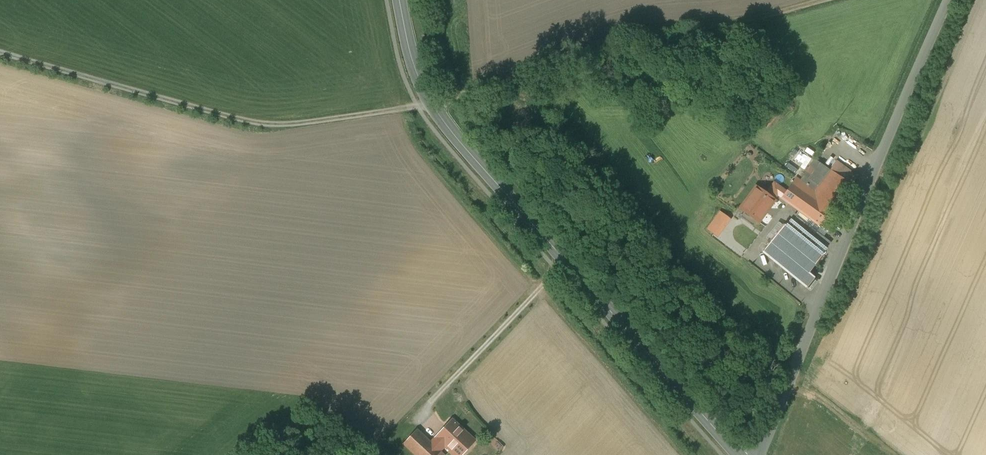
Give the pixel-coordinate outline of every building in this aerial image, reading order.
[(823,165),(811,181),(810,180),(807,184),(796,177),(786,191),(782,198),(820,226),(856,178),(835,162),(830,170),(823,165)] [(756,187),(740,209),(758,222),(777,195),(782,198),(786,191),(774,182),(766,194),(756,187)] [(822,256),(783,225),(762,252),(806,288),(814,278),(808,274),(822,256)] [(394,407),(382,420),(389,427),(401,414),(394,407)] [(431,442),(418,430),(399,449),(406,454),(436,454),(445,445),(461,428),(452,420),(431,442)] [(445,445),(455,454),(461,454),(475,440),(461,428),(445,445)] [(500,451),(504,446),(498,441),(494,446),(500,451)]
